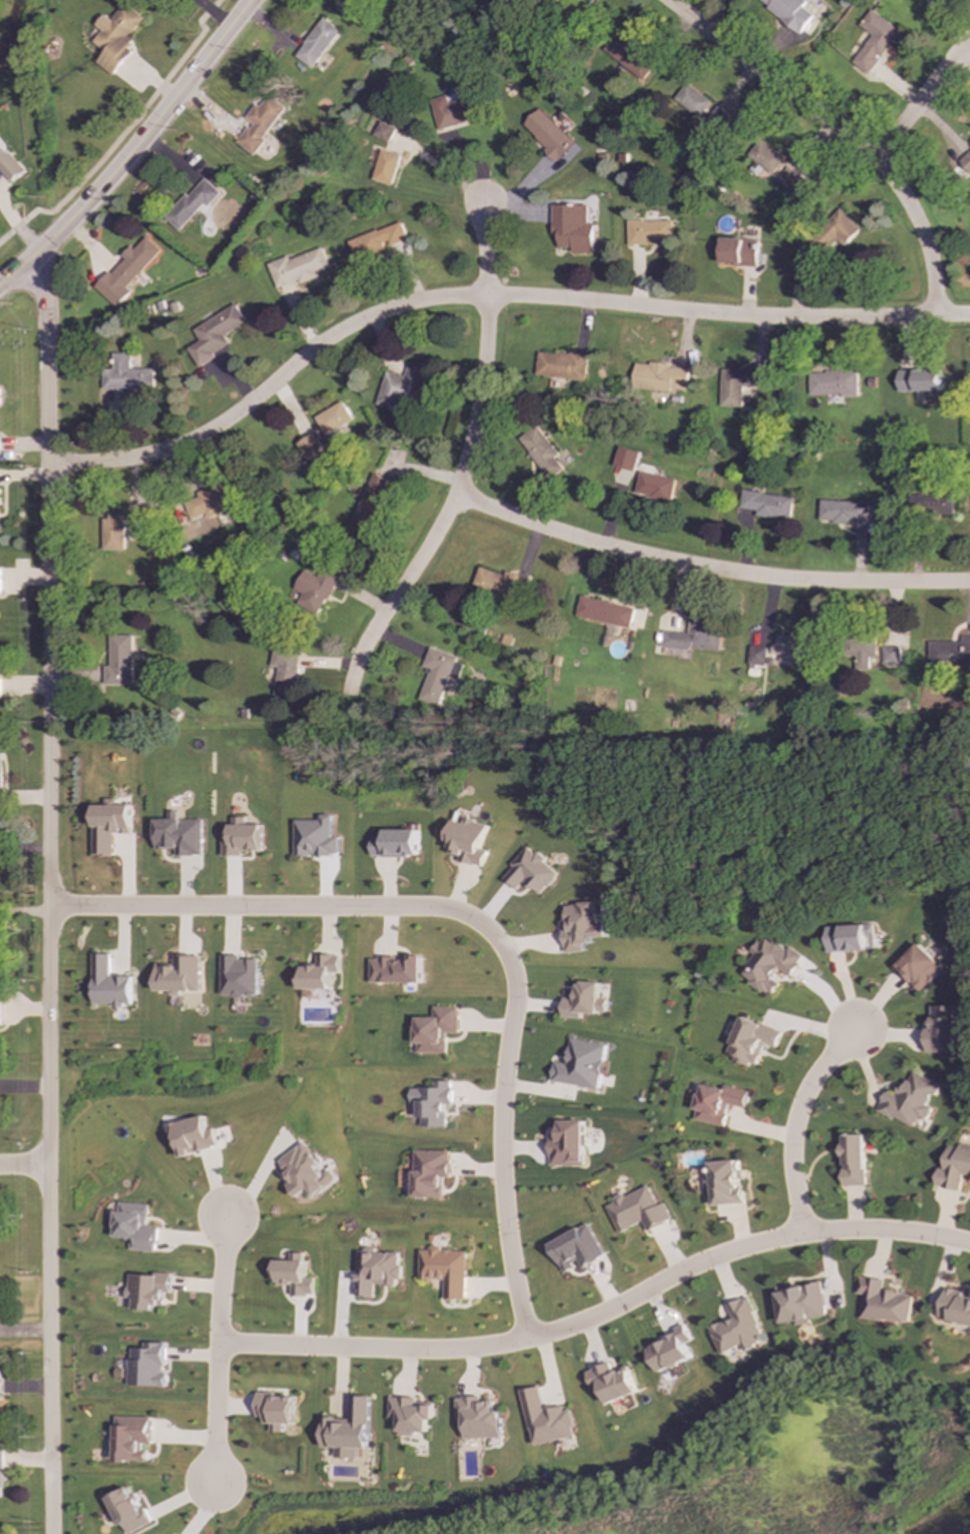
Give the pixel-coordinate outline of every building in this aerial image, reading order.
[(813,15),(802,6),(807,1),(806,0),(758,0),(757,1),(799,33),(813,15)] [(113,75),(132,52),(127,48),(133,40),(129,37),(144,18),(125,2),(93,41),(105,51),(97,62),(113,75)] [(859,26),(871,34),(851,63),(861,70),(857,74),(864,79),(880,57),(881,58),(900,31),(870,10),(859,26)] [(340,31),(323,18),(294,56),(311,69),(340,31)] [(603,49),(643,80),(656,63),(616,32),(603,49)] [(673,99),(698,118),(711,102),(686,83),(673,99)] [(236,142),(252,154),(286,108),(268,95),(259,107),(255,104),(245,118),(251,122),(236,142)] [(480,119),(476,97),(447,102),(446,96),(430,99),(435,127),(480,119)] [(732,118),(717,106),(705,121),(720,134),(732,118)] [(554,161),(573,145),(540,107),(521,124),(554,161)] [(746,155),(770,175),(784,158),(759,139),(746,155)] [(0,140),(0,167),(14,183),(27,171),(0,140)] [(954,156),(969,175),(969,142),(954,156)] [(373,181),(392,185),(399,155),(379,151),(373,181)] [(775,181),(793,195),(805,180),(787,165),(775,181)] [(164,218),(178,231),(204,203),(207,207),(220,193),(203,177),(164,218)] [(591,252),(592,223),(586,223),(586,205),(550,205),(550,236),(556,236),(556,245),(570,246),(570,251),(591,252)] [(858,228),(841,212),(836,210),(808,240),(800,258),(815,265),(825,254),(829,247),(834,241),(843,245),(858,228)] [(625,221),(626,244),(671,243),(670,220),(625,221)] [(347,241),(353,261),(386,249),(385,247),(406,240),(400,222),(347,241)] [(115,307),(130,291),(126,287),(160,250),(145,237),(133,250),(131,249),(95,288),(115,307)] [(755,265),(756,240),(719,238),(718,264),(755,265)] [(288,259),(287,256),(267,263),(275,288),(298,281),(299,283),(317,277),(315,272),(328,268),(321,248),(288,259)] [(245,323),(234,304),(191,329),(198,341),(186,348),(197,367),(215,357),(212,353),(229,344),(223,335),(245,323)] [(583,382),(587,356),(537,350),(534,375),(583,382)] [(152,368),(129,369),(129,352),(111,353),(112,369),(102,369),(102,390),(153,389),(152,368)] [(687,367),(632,363),(630,388),(685,392),(687,367)] [(415,405),(425,370),(406,365),(403,376),(385,371),(375,404),(399,411),(401,401),(415,405)] [(765,388),(766,370),(720,369),(719,406),(740,407),(741,387),(765,388)] [(808,397),(856,395),(855,369),(807,371),(808,397)] [(940,391),(940,370),(897,371),(897,391),(940,391)] [(323,435),(351,422),(342,402),(314,415),(323,435)] [(558,455),(537,426),(519,440),(547,480),(562,469),(554,458),(558,455)] [(296,443),(306,461),(325,451),(314,433),(296,443)] [(639,452),(618,446),(613,466),(633,471),(639,452)] [(675,479),(639,471),(634,494),(670,502),(675,479)] [(390,480),(368,473),(353,524),(375,530),(390,480)] [(234,507),(224,483),(175,502),(184,523),(205,514),(206,518),(234,507)] [(790,519),(792,496),(741,491),(739,509),(756,510),(756,516),(790,519)] [(953,512),(953,493),(915,495),(916,514),(953,512)] [(819,523),(854,524),(854,521),(867,522),(868,502),(819,500),(819,523)] [(129,513),(129,530),(146,529),(145,513),(129,513)] [(124,551),(124,515),(101,515),(101,551),(124,551)] [(315,576),(305,570),(293,589),(302,594),(295,604),(315,616),(341,575),(324,563),(315,576)] [(503,576),(479,567),(471,587),(517,604),(527,578),(505,570),(503,576)] [(634,608),(580,597),(575,617),(630,628),(634,608)] [(661,647),(720,651),(721,629),(707,628),(707,623),(689,622),(688,633),(662,631),(661,647)] [(810,636),(775,634),(774,655),(809,657),(810,636)] [(109,666),(105,666),(105,685),(133,685),(132,635),(109,636),(109,666)] [(876,656),(876,636),(854,635),(853,669),(869,670),(870,656),(876,656)] [(962,636),(962,642),(929,642),(929,665),(969,665),(969,636),(962,636)] [(767,648),(750,645),(747,664),(764,666),(767,648)] [(899,646),(881,647),(881,664),(900,664),(899,646)] [(429,649),(423,668),(430,670),(419,699),(439,706),(449,677),(458,680),(465,661),(429,649)] [(274,698),(295,700),(300,652),(273,650),(271,666),(277,667),(274,698)] [(131,806),(117,805),(117,799),(105,799),(105,805),(94,805),(93,855),(114,856),(114,833),(131,834),(131,806)] [(295,855),(339,856),(339,837),(332,837),(333,815),(321,815),(321,821),(295,821),(295,855)] [(222,856),(243,856),(242,851),(263,851),(263,825),(247,825),(246,816),(232,816),(232,833),(222,833),(222,856)] [(489,825),(466,818),(465,823),(453,820),(447,840),(452,841),(449,852),(461,855),(460,860),(484,867),(489,849),(482,847),(489,825)] [(203,820),(156,820),(157,849),(176,849),(176,856),(203,856),(203,820)] [(418,830),(385,830),(385,837),(372,838),(372,857),(419,857),(418,830)] [(517,890),(526,881),(541,895),(561,874),(531,846),(503,877),(517,890)] [(567,953),(585,951),(585,944),(592,943),(591,939),(608,937),(607,924),(605,925),(601,901),(565,906),(569,929),(564,930),(567,953)] [(875,951),(875,925),(827,926),(828,952),(875,951)] [(804,956),(764,935),(754,953),(756,953),(742,978),(773,995),(780,983),(773,979),(779,968),(793,976),(804,956)] [(945,967),(918,942),(894,968),(921,993),(945,967)] [(94,1004),(114,1004),(114,1006),(132,1006),(132,976),(110,976),(111,954),(94,953),(94,1004)] [(259,959),(239,959),(240,955),(222,954),(222,996),(258,996),(259,959)] [(371,957),(371,983),(423,983),(423,954),(411,955),(411,959),(397,959),(397,957),(371,957)] [(341,973),(341,955),(318,955),(318,964),(301,964),(301,989),(331,989),(331,973),(341,973)] [(157,965),(157,991),(201,991),(201,956),(175,956),(175,964),(157,965)] [(564,1018),(583,1018),(583,1013),(608,1014),(608,999),(601,998),(602,983),(576,982),(576,998),(564,998),(564,1018)] [(958,1053),(957,1006),(932,1007),(933,1026),(927,1026),(928,1053),(958,1053)] [(448,1053),(448,1033),(460,1033),(461,1007),(434,1007),(434,1018),(418,1017),(418,1053),(448,1053)] [(729,1053),(737,1055),(735,1060),(758,1067),(765,1044),(778,1048),(783,1031),(741,1017),(729,1053)] [(601,1089),(608,1044),(572,1039),(568,1064),(556,1062),(553,1081),(601,1089)] [(879,1111),(916,1127),(920,1118),(927,1121),(934,1107),(930,1106),(940,1084),(913,1072),(907,1086),(902,1084),(897,1095),(888,1091),(879,1111)] [(412,1088),(413,1102),(421,1102),(422,1127),(448,1127),(448,1105),(454,1105),(454,1081),(436,1081),(436,1088),(412,1088)] [(750,1092),(703,1083),(695,1120),(726,1126),(730,1105),(746,1108),(750,1092)] [(220,1147),(215,1128),(208,1130),(204,1115),(169,1125),(174,1144),(179,1143),(182,1156),(220,1147)] [(586,1121),(556,1121),(555,1139),(552,1138),(551,1165),(585,1165),(586,1121)] [(866,1135),(844,1135),(845,1186),(867,1185),(866,1135)] [(279,1161),(288,1174),(284,1177),(298,1197),(307,1192),(312,1198),(339,1180),(331,1169),(327,1173),(306,1142),(279,1161)] [(960,1144),(960,1148),(949,1146),(945,1168),(939,1167),(936,1186),(961,1190),(963,1178),(969,1179),(969,1146),(960,1144)] [(444,1198),(444,1178),(451,1178),(452,1151),(416,1150),(415,1197),(444,1198)] [(715,1206),(746,1203),(743,1170),(739,1170),(739,1160),(711,1163),(715,1206)] [(673,1220),(666,1203),(660,1206),(651,1186),(627,1196),(625,1193),(615,1198),(617,1203),(609,1206),(621,1233),(646,1222),(649,1230),(673,1220)] [(156,1252),(158,1226),(147,1225),(149,1205),(118,1202),(115,1237),(132,1239),(131,1250),(156,1252)] [(566,1273),(579,1266),(580,1269),(606,1256),(590,1224),(551,1244),(566,1273)] [(401,1253),(376,1252),(376,1249),(358,1249),(357,1297),(375,1297),(375,1285),(400,1285),(401,1253)] [(468,1250),(422,1249),(422,1280),(447,1280),(446,1299),(468,1300),(468,1250)] [(315,1296),(316,1277),(306,1277),(307,1261),(277,1260),(276,1285),(293,1285),(292,1295),(315,1296)] [(129,1274),(128,1298),(134,1298),(134,1310),(155,1311),(155,1305),(166,1306),(166,1289),(172,1289),(173,1275),(129,1274)] [(862,1317),(910,1324),(915,1294),(885,1290),(886,1280),(861,1276),(858,1294),(865,1295),(862,1317)] [(783,1325),(812,1322),(811,1319),(827,1317),(823,1282),(778,1287),(783,1325)] [(969,1326),(969,1297),(963,1295),(964,1292),(947,1287),(939,1318),(969,1326)] [(723,1355),(744,1346),(746,1351),(768,1341),(748,1297),(728,1306),(734,1318),(711,1328),(723,1355)] [(686,1344),(693,1341),(687,1324),(676,1329),(679,1335),(648,1348),(658,1373),(693,1359),(686,1344)] [(129,1386),(167,1387),(167,1373),(168,1343),(144,1342),(144,1349),(130,1349),(129,1386)] [(588,1371),(594,1389),(603,1386),(609,1403),(639,1393),(630,1366),(615,1371),(613,1363),(588,1371)] [(523,1390),(535,1446),(577,1437),(571,1406),(547,1411),(541,1386),(523,1390)] [(257,1416),(264,1416),(264,1424),(271,1424),(271,1432),(285,1432),(285,1424),(295,1425),(296,1397),(276,1396),(276,1393),(258,1392),(257,1416)] [(370,1449),(372,1396),(353,1396),(352,1418),(324,1418),(323,1447),(336,1448),(336,1458),(359,1458),(360,1448),(370,1449)] [(504,1438),(503,1411),(495,1411),(495,1401),(482,1401),(482,1396),(458,1397),(458,1417),(466,1417),(466,1439),(504,1438)] [(435,1420),(435,1403),(417,1402),(418,1397),(391,1397),(390,1417),(399,1418),(399,1434),(429,1435),(429,1420),(435,1420)] [(148,1444),(151,1444),(152,1417),(116,1417),(116,1436),(112,1436),(111,1445),(116,1445),(115,1461),(147,1462),(148,1444)] [(125,1533),(127,1533),(152,1523),(140,1496),(133,1499),(128,1488),(108,1496),(125,1533)]
